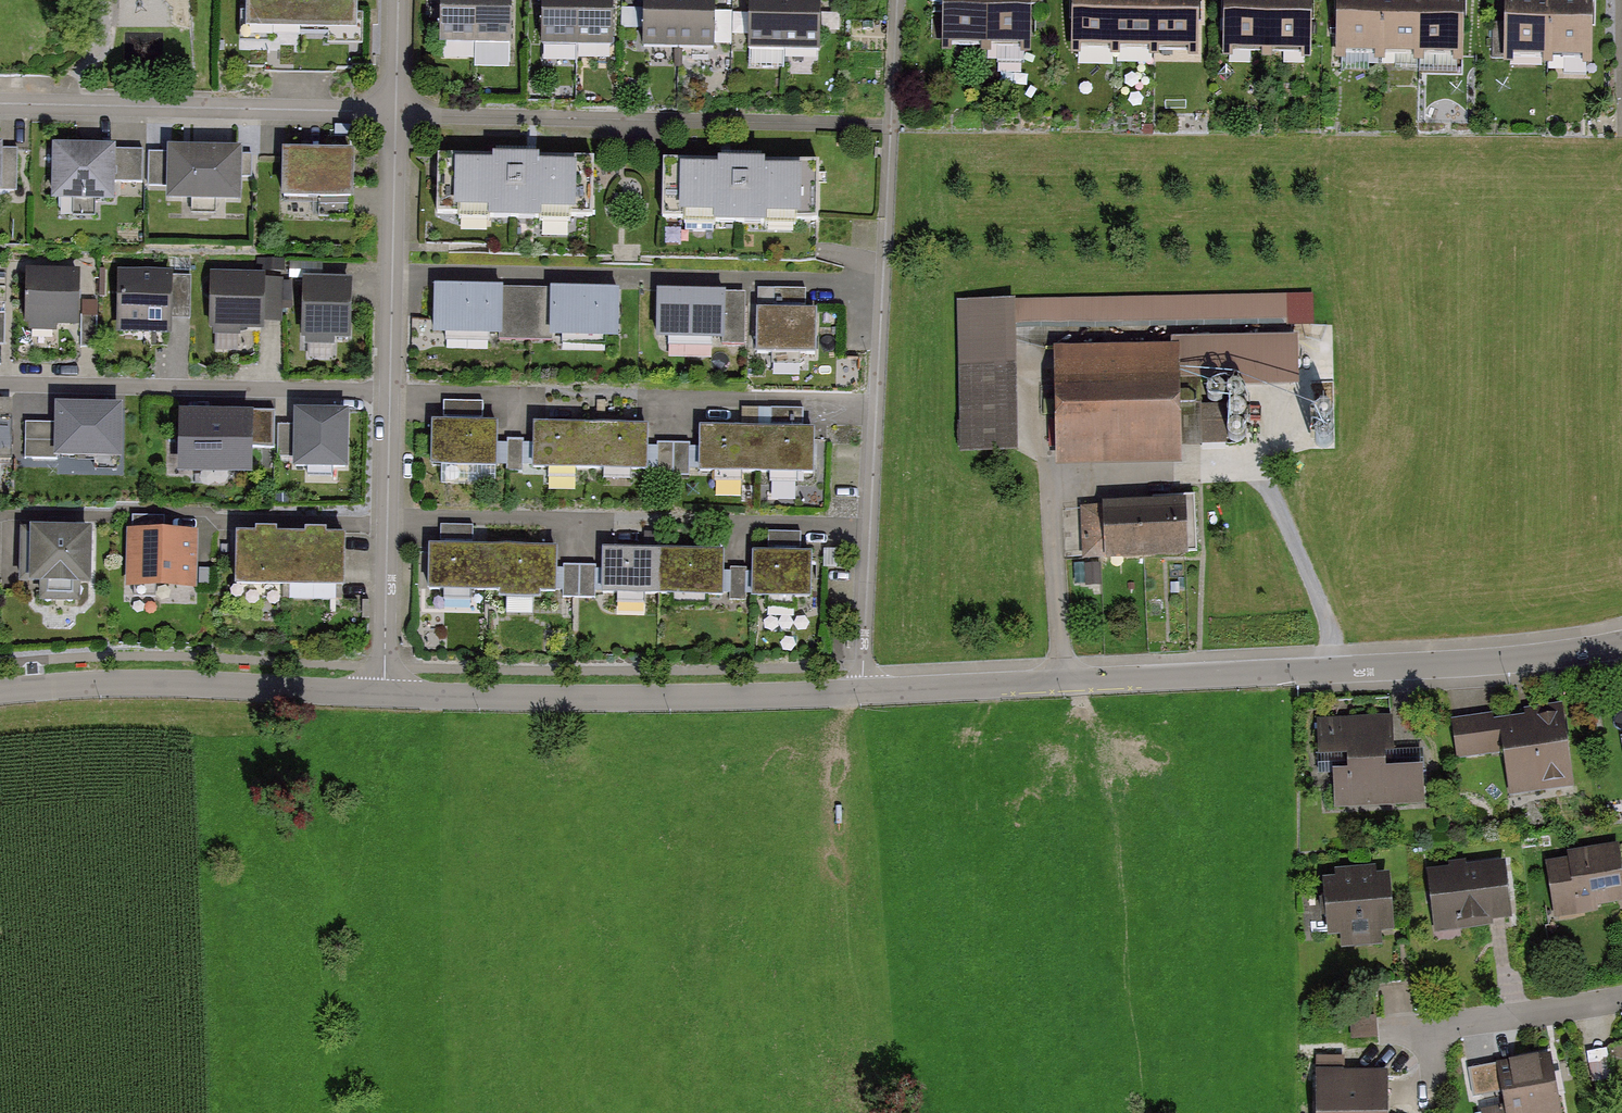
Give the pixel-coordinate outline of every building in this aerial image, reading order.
[(259,43),(367,43),(367,0),(259,0),(259,43)] [(451,44),(522,46),(523,0),(453,0),(451,44)] [(551,46),(633,47),(633,0),(551,0),(551,46)] [(655,48),(733,49),(734,0),(656,0),(655,48)] [(759,52),(836,53),(836,0),(759,0),(759,52)] [(953,47),(1040,49),(1042,0),(954,0),(953,47)] [(1081,51),(1212,54),(1213,0),(1083,0),(1081,51)] [(1238,57),(1321,59),(1322,0),(1239,0),(1238,57)] [(1350,57),(1473,60),(1474,0),(1351,0),(1350,57)] [(1517,62),(1603,65),(1606,0),(1519,0),(1517,62)] [(0,148),(0,199),(15,199),(16,148),(0,148)] [(138,152),(64,149),(62,205),(136,208),(138,152)] [(256,155),(169,153),(167,208),(255,210),(256,155)] [(364,154),(297,155),(298,212),(365,211),(364,154)] [(590,158),(436,155),(436,214),(590,218),(590,158)] [(816,159),(666,160),(665,217),(815,217),(816,159)] [(75,272),(28,272),(28,323),(75,323),(75,272)] [(167,273),(118,272),(118,332),(166,332),(167,273)] [(261,278),(213,277),(213,340),(237,340),(237,325),(261,325),(261,278)] [(349,277),(301,277),(301,339),(349,339),(349,277)] [(509,288),(435,287),(435,332),(508,333),(509,288)] [(616,292),(543,291),(542,334),(615,336),(616,292)] [(1254,294),(1255,321),(1318,317),(1316,291),(1254,294)] [(735,295),(661,294),(660,334),(734,336),(735,295)] [(1190,297),(1089,297),(1089,322),(1190,321),(1190,297)] [(813,303),(752,303),(752,348),(813,348),(813,303)] [(10,341),(10,305),(0,305),(0,341),(10,341)] [(1189,356),(1072,360),(1076,467),(1193,463),(1189,356)] [(1027,375),(968,377),(972,457),(1030,455),(1027,375)] [(57,452),(118,454),(120,409),(59,407),(57,452)] [(343,413),(291,412),(291,464),(342,464),(343,413)] [(244,417),(179,414),(177,462),(242,465),(244,417)] [(496,424),(429,423),(428,467),(442,467),(441,482),(495,483),(496,424)] [(590,469),(590,425),(535,423),(534,467),(590,469)] [(647,426),(590,425),(590,469),(647,470),(647,426)] [(757,471),(758,430),(702,429),(702,470),(757,471)] [(811,430),(758,430),(757,471),(810,471),(811,430)] [(1198,492),(1089,497),(1092,560),(1200,556),(1198,492)] [(190,529),(130,527),(128,579),(188,582),(190,529)] [(89,528),(25,528),(24,580),(88,581),(89,528)] [(291,537),(242,535),(240,584),(290,585),(291,537)] [(336,538),(291,537),(290,585),(335,586),(336,538)] [(485,550),(434,549),(433,588),(484,589),(485,550)] [(556,551),(485,550),(484,589),(555,591),(556,551)] [(659,550),(603,550),(603,591),(659,591),(659,550)] [(721,551),(659,550),(659,591),(721,592),(721,551)] [(809,554),(754,554),(755,592),(810,592),(809,554)] [(1564,714),(1460,724),(1464,759),(1507,755),(1510,791),(1571,785),(1564,714)] [(1391,725),(1326,728),(1330,803),(1419,799),(1417,750),(1392,751),(1391,725)] [(1615,851),(1554,857),(1560,904),(1620,897),(1615,851)] [(1502,862),(1440,869),(1445,913),(1507,906),(1502,862)] [(1388,875),(1328,879),(1330,924),(1390,920),(1388,875)] [(1593,1049),(1598,1078),(1614,1075),(1609,1046),(1593,1049)] [(1498,1065),(1505,1108),(1485,1112),(1559,1112),(1550,1056),(1498,1065)] [(1322,1082),(1321,1112),(1382,1112),(1383,1085),(1322,1082)]
